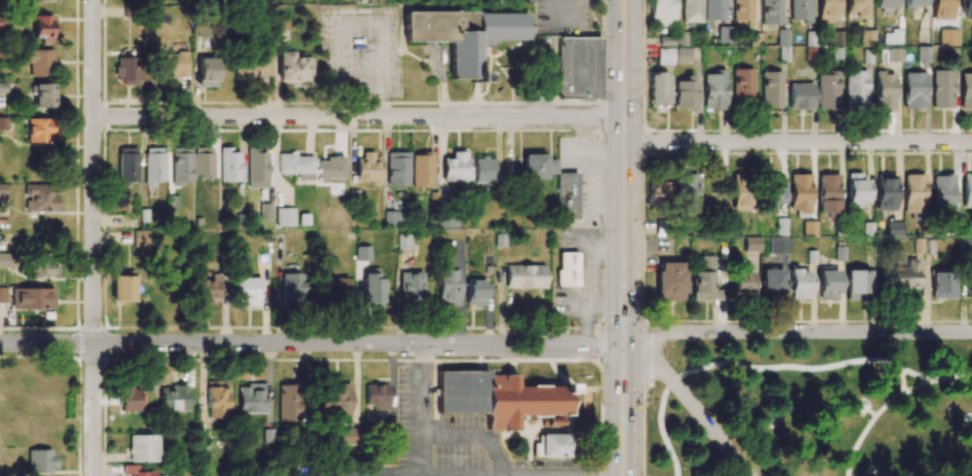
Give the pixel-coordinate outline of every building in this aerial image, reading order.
[(649,25),(674,26),(674,0),(649,0),(649,25)] [(702,0),(682,0),(681,22),(702,23),(702,0)] [(703,20),(724,20),(725,0),(704,0),(703,20)] [(733,21),(752,20),(752,0),(733,0),(733,21)] [(761,25),(781,25),(782,0),(762,0),(761,25)] [(811,21),(810,0),(789,0),(790,21),(811,21)] [(838,0),(818,0),(818,20),(838,20),(838,0)] [(866,0),(846,0),(845,17),(866,17),(866,0)] [(904,10),(913,10),(913,6),(925,6),(925,0),(904,0),(904,10)] [(952,20),(952,0),(932,0),(932,20),(952,20)] [(960,19),(971,19),(971,0),(960,0),(960,19)] [(525,12),(405,13),(405,41),(450,41),(450,80),(480,80),(480,47),(492,46),(492,40),(525,40),(525,12)] [(33,41),(51,42),(51,16),(33,15),(33,41)] [(290,30),(289,15),(277,16),(278,30),(290,30)] [(731,27),(718,26),(718,43),(730,44),(731,27)] [(874,30),(861,30),(861,47),(874,46),(874,30)] [(832,31),(831,61),(844,61),(845,31),(832,31)] [(687,32),(675,32),(675,37),(659,37),(659,46),(687,46),(687,32)] [(560,36),(560,97),(602,97),(602,36),(560,36)] [(930,47),(916,47),(917,63),(930,63),(930,47)] [(673,65),(673,48),(656,48),(656,64),(673,65)] [(691,48),(675,48),(675,61),(690,61),(691,48)] [(902,61),(902,49),(889,48),(889,61),(902,61)] [(53,50),(28,50),(28,76),(53,77),(53,50)] [(186,78),(187,53),(160,52),(159,77),(186,78)] [(310,57),(292,58),(292,52),(279,52),(279,83),(290,82),(290,87),(311,86),(310,57)] [(137,84),(137,58),(116,58),(115,83),(137,84)] [(199,58),(198,86),(216,87),(217,58),(199,58)] [(271,58),(236,58),(235,80),(256,81),(256,76),(271,77),(271,58)] [(752,69),(732,69),(733,102),(753,102),(752,69)] [(725,110),(726,71),(712,70),(712,74),(703,74),(703,109),(725,110)] [(933,108),(954,108),(952,70),(932,71),(933,108)] [(781,108),(781,72),(761,71),(761,108),(781,108)] [(817,109),(838,109),(839,71),(826,71),(826,75),(817,74),(817,109)] [(845,109),(867,109),(867,71),(846,71),(845,109)] [(894,72),(875,73),(876,110),(894,110),(894,72)] [(648,106),(667,106),(668,73),(649,73),(648,106)] [(926,73),(903,73),(903,109),(925,109),(926,73)] [(971,109),(971,73),(960,73),(960,109),(971,109)] [(674,81),(674,108),(696,108),(696,76),(685,76),(685,81),(674,81)] [(813,83),(788,84),(789,110),(813,109),(813,83)] [(52,84),(33,84),(33,109),(52,109),(52,84)] [(27,142),(46,143),(46,138),(54,139),(55,120),(27,119),(27,142)] [(191,182),(191,147),(172,147),(172,186),(181,186),(181,182),(191,182)] [(213,177),(213,147),(194,148),(194,178),(213,177)] [(240,153),(232,153),(232,147),(220,147),(220,182),(240,182),(240,153)] [(137,182),(137,148),(118,148),(118,186),(128,187),(128,182),(137,182)] [(267,188),(268,151),(248,151),(247,188),(267,188)] [(407,187),(408,153),(388,152),(387,186),(407,187)] [(468,181),(468,152),(452,152),(452,158),(442,158),(442,181),(468,181)] [(145,187),(155,186),(155,181),(164,181),(164,153),(144,153),(145,187)] [(412,153),(411,187),(431,188),(432,154),(412,153)] [(357,154),(357,182),(379,183),(380,155),(357,154)] [(556,174),(556,160),(545,160),(545,154),(522,155),(523,180),(545,179),(545,174),(556,174)] [(312,155),(279,155),(279,173),(296,174),(296,180),(312,180),(312,155)] [(343,158),(318,158),(319,183),(326,183),(326,179),(344,178),(343,158)] [(494,158),(474,158),(474,183),(484,183),(484,190),(494,190),(494,158)] [(557,216),(576,216),(576,174),(557,174),(557,172),(578,172),(578,218),(557,218),(557,216)] [(861,173),(846,173),(847,206),(867,205),(866,180),(861,180),(861,173)] [(576,216),(557,216),(557,174),(576,174),(576,216)] [(696,213),(697,175),(676,174),(675,212),(696,213)] [(732,210),(750,211),(751,175),(732,174),(732,210)] [(810,174),(790,174),(789,212),(810,213),(810,174)] [(839,175),(818,174),(818,213),(828,213),(828,219),(838,219),(839,175)] [(924,175),(904,174),(903,214),(924,214),(924,175)] [(954,174),(932,175),(933,210),(954,209),(954,174)] [(783,175),(766,175),(766,208),(776,207),(776,203),(784,203),(783,175)] [(896,210),(894,175),(875,175),(876,211),(896,210)] [(963,175),(963,207),(971,207),(971,175),(963,175)] [(670,182),(655,182),(655,188),(648,188),(648,203),(670,204),(670,182)] [(57,211),(56,194),(51,194),(51,184),(24,184),(24,196),(25,196),(26,212),(57,211)] [(293,208),(276,208),(276,227),(294,227),(293,208)] [(404,226),(405,212),(383,211),(383,226),(404,226)] [(886,223),(886,236),(902,236),(902,222),(886,223)] [(133,249),(150,249),(149,230),(133,230),(133,249)] [(413,235),(397,234),(397,250),(413,250),(413,235)] [(759,237),(743,238),(744,252),(760,252),(759,237)] [(788,254),(788,238),(769,237),(768,253),(788,254)] [(355,261),(370,261),(370,246),(355,247),(355,261)] [(557,270),(558,286),(579,286),(579,252),(560,252),(560,270),(557,270)] [(16,267),(16,254),(0,254),(0,267),(16,267)] [(721,300),(721,290),(713,290),(712,256),(701,256),(701,269),(691,270),(691,300),(721,300)] [(51,277),(51,258),(29,259),(30,278),(51,277)] [(918,259),(900,259),(899,289),(917,289),(918,259)] [(683,263),(656,263),(656,300),(683,300),(683,263)] [(506,288),(544,288),(544,265),(506,265),(506,288)] [(818,268),(817,300),(838,300),(839,268),(818,268)] [(377,269),(363,269),(363,308),(383,308),(383,279),(377,279),(377,269)] [(458,305),(459,270),(438,270),(438,305),(458,305)] [(761,270),(761,299),(784,298),(783,270),(761,270)] [(810,270),(790,270),(789,300),(809,300),(810,270)] [(869,270),(846,270),(846,301),(869,301),(869,270)] [(111,302),(134,302),(134,271),(112,271),(111,302)] [(752,272),(733,271),(732,294),(752,294),(752,272)] [(424,272),(400,272),(400,304),(424,304),(424,272)] [(931,299),(955,298),(954,272),(931,272),(931,299)] [(282,306),(302,306),(301,273),(282,274),(282,306)] [(219,274),(211,274),(211,279),(197,279),(197,301),(219,301),(219,274)] [(260,306),(260,278),(235,277),(235,305),(260,306)] [(348,278),(321,278),(321,298),(348,298),(348,278)] [(466,305),(485,305),(485,280),(467,280),(466,305)] [(0,288),(0,303),(5,303),(5,309),(53,309),(52,288),(0,288)] [(488,372),(438,372),(437,414),(485,414),(485,416),(488,416),(488,430),(517,430),(518,416),(530,416),(530,417),(542,417),(542,426),(547,426),(547,427),(561,427),(561,419),(547,419),(547,417),(547,416),(568,416),(568,395),(570,395),(570,385),(561,385),(561,386),(547,386),(547,385),(530,385),(530,386),(518,386),(518,375),(488,375),(488,372)] [(208,418),(227,418),(227,383),(208,382),(208,418)] [(279,421),(299,421),(300,385),(279,384),(279,421)] [(365,405),(373,405),(373,410),(387,410),(388,385),(365,384),(365,405)] [(264,385),(238,385),(239,413),(265,413),(264,385)] [(350,386),(320,385),(319,417),(350,417),(350,386)] [(188,387),(160,386),(160,410),(188,411),(188,387)] [(138,411),(138,387),(119,387),(120,412),(138,411)] [(359,445),(359,428),(337,428),(337,445),(359,445)] [(157,462),(157,435),(129,435),(128,462),(157,462)] [(541,435),(541,436),(538,436),(538,442),(533,442),(533,457),(541,457),(541,459),(569,459),(569,449),(574,449),(574,438),(569,438),(569,435),(541,435)] [(27,472),(55,472),(55,451),(27,451),(27,472)] [(154,472),(138,472),(138,465),(123,465),(123,474),(130,474),(130,475),(154,475),(154,472)]
